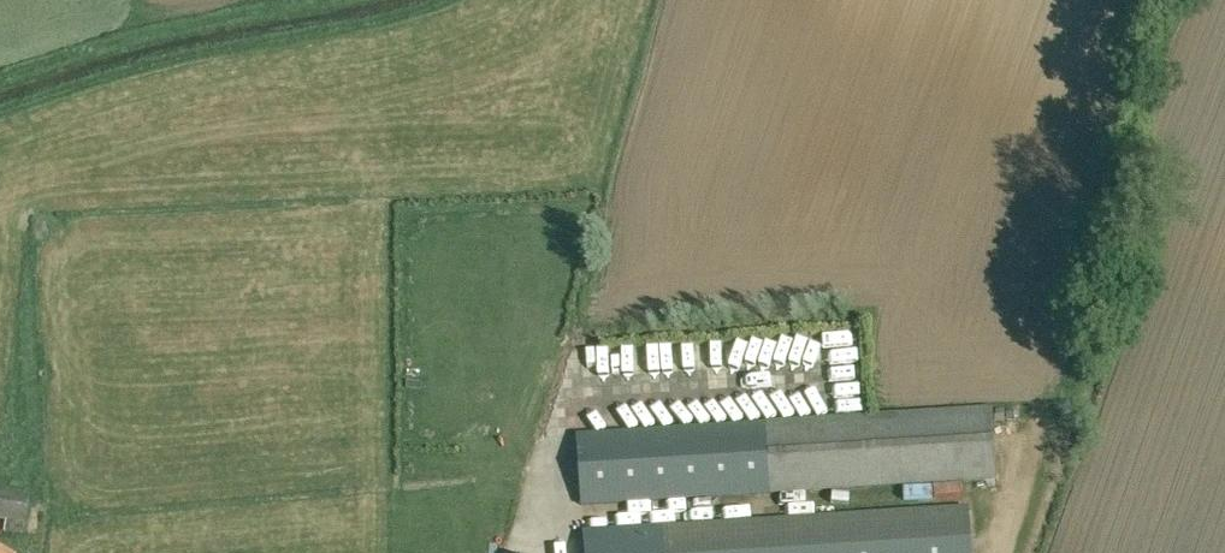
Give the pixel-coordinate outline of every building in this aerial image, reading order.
[(742,341),(736,373),(750,375),(756,344),(742,341)] [(762,366),(791,377),(802,348),(786,342),(783,351),(770,346),(762,366)] [(673,376),(670,345),(657,347),(660,377),(673,376)] [(576,379),(625,390),(632,358),(583,347),(576,379)] [(576,432),(581,506),(997,480),(992,406),(576,432)] [(21,533),(27,495),(9,492),(11,479),(0,477),(0,520),(5,521),(4,531),(21,533)] [(971,483),(927,485),(928,502),(972,501),(971,483)] [(681,522),(700,521),(700,503),(680,504),(681,522)] [(597,526),(636,524),(635,504),(596,506),(597,526)] [(585,552),(973,552),(969,506),(584,530),(585,552)]
